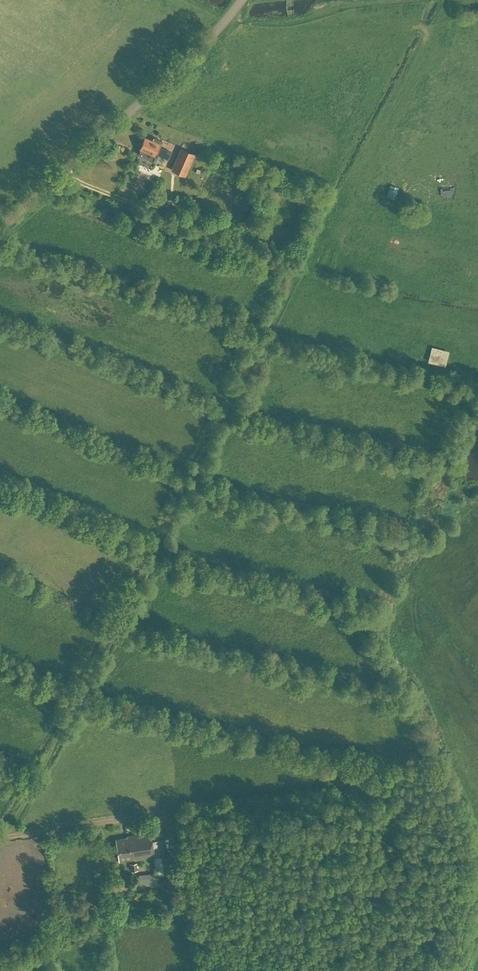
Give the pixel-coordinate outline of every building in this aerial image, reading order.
[(152,141),(144,138),(139,149),(154,156),(155,154),(167,159),(170,152),(159,147),(160,143),(153,139),(152,141)] [(185,176),(195,154),(181,148),(171,170),(185,176)] [(176,199),(172,210),(181,212),(184,201),(176,199)] [(432,360),(450,365),(454,350),(436,345),(432,360)] [(127,837),(115,839),(118,861),(135,858),(135,860),(154,857),(164,855),(162,839),(152,841),(150,831),(127,835),(127,837)] [(164,855),(154,857),(156,873),(157,874),(171,872),(170,867),(168,855),(164,855)] [(139,886),(158,884),(157,874),(156,873),(155,873),(138,874),(139,886)]
